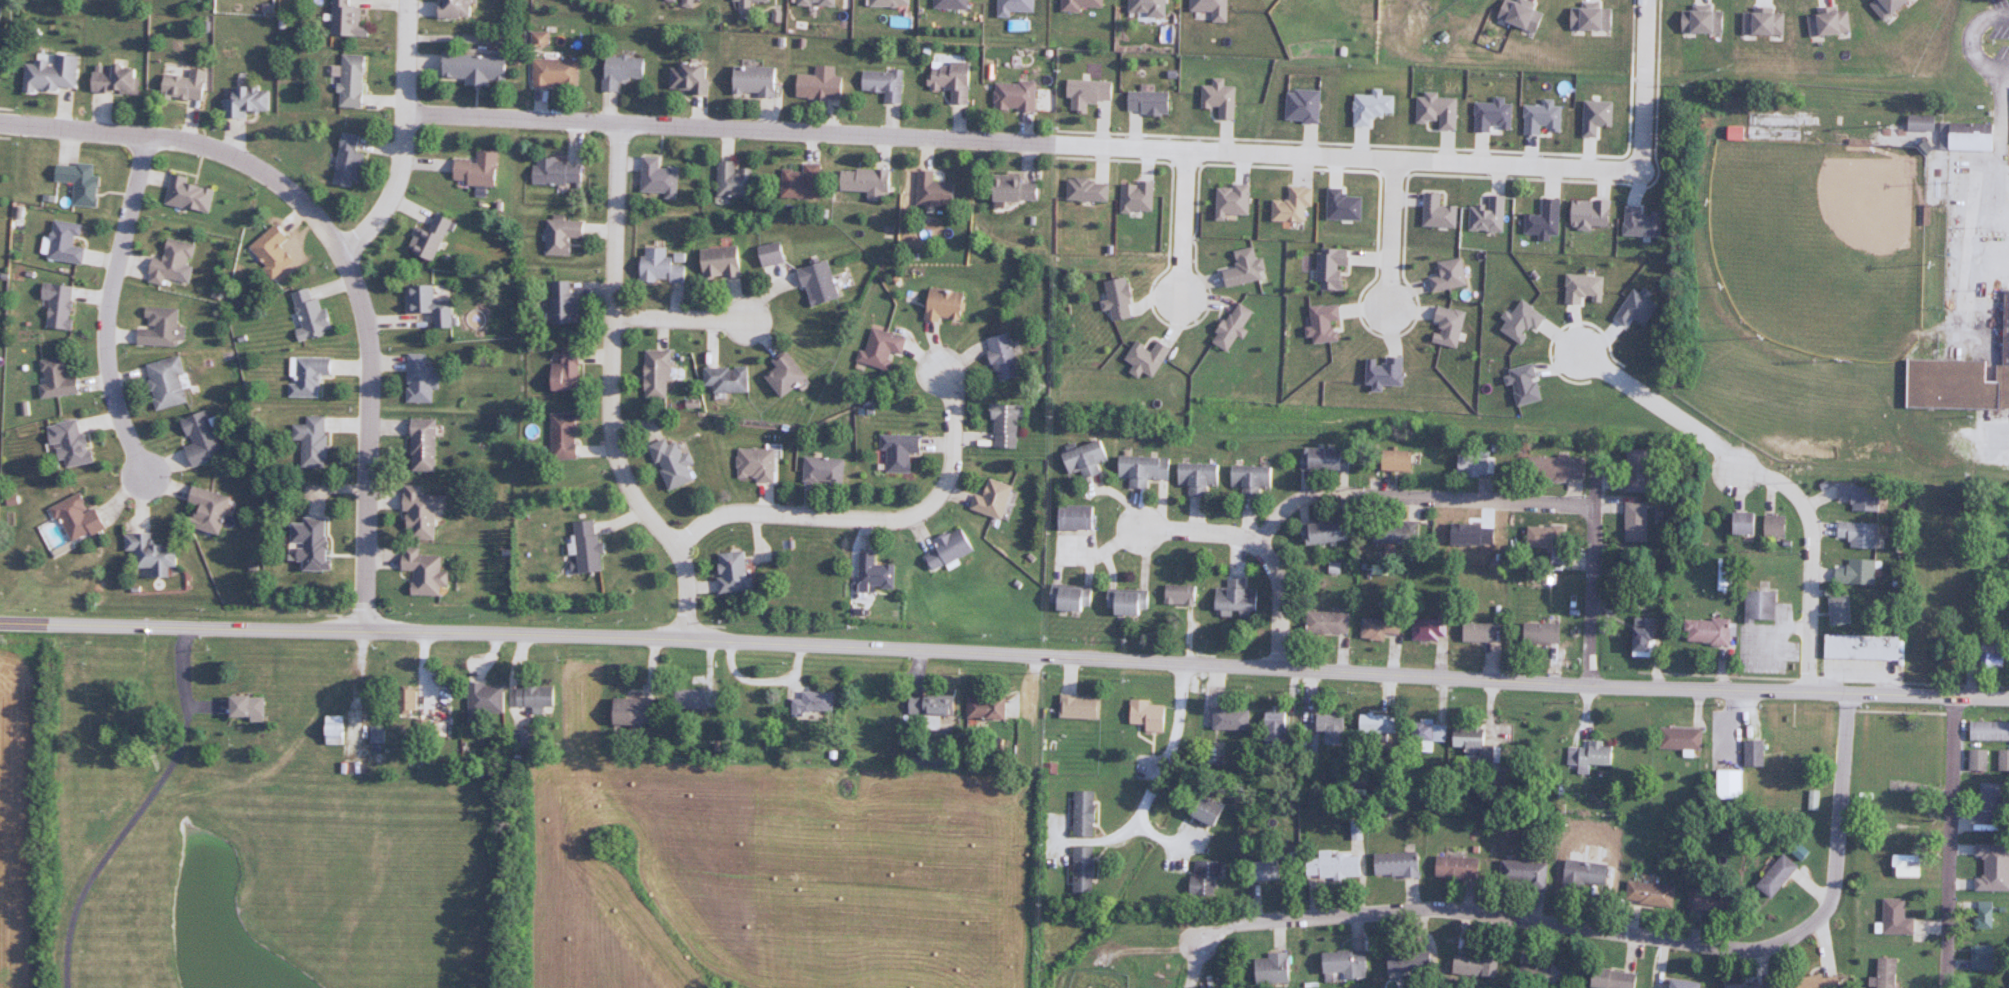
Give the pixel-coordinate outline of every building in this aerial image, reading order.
[(360,7),(346,7),(346,0),(330,0),(330,36),(360,36),(360,7)] [(433,17),(465,17),(465,0),(433,0),(433,17)] [(931,8),(965,9),(965,0),(931,0),(931,8)] [(1007,17),(1007,11),(1031,11),(1031,0),(994,0),(994,17),(1007,17)] [(1099,11),(1100,0),(1058,0),(1058,10),(1099,11)] [(1162,18),(1162,0),(1125,0),(1125,13),(1144,13),(1144,18),(1162,18)] [(1209,12),(1209,22),(1224,22),(1224,0),(1187,0),(1187,11),(1209,12)] [(1532,35),(1541,14),(1530,9),(1532,5),(1521,0),(1514,0),(1513,2),(1509,0),(1500,0),(1492,19),(1532,35)] [(1866,7),(1884,22),(1902,0),(1872,0),(1866,7)] [(1566,8),(1566,30),(1610,30),(1610,8),(1595,8),(1595,3),(1580,3),(1580,8),(1566,8)] [(1722,32),(1722,10),(1708,10),(1708,5),(1689,5),(1689,10),(1678,10),(1678,32),(1722,32)] [(1782,13),(1767,13),(1767,8),(1750,8),(1750,13),(1740,13),(1740,35),(1782,35),(1782,13)] [(1845,11),(1833,12),(1832,8),(1803,12),(1806,37),(1848,33),(1845,11)] [(460,84),(499,85),(500,54),(436,52),(435,76),(460,77),(460,84)] [(336,106),(358,107),(359,54),(338,53),(336,106)] [(642,80),(643,57),(600,56),(599,91),(616,91),(617,79),(642,80)] [(27,57),(26,90),(81,91),(82,58),(27,57)] [(575,87),(575,59),(529,58),(529,86),(575,87)] [(967,62),(927,60),(925,89),(948,90),(947,103),(964,104),(967,62)] [(665,91),(704,91),(704,65),(665,65),(665,91)] [(726,95),(771,95),(772,66),(727,65),(726,95)] [(144,67),(94,66),(94,92),(143,93),(144,67)] [(209,99),(212,71),(169,67),(166,95),(209,99)] [(898,103),(901,72),(860,68),(858,90),(883,92),(882,102),(898,103)] [(792,98),(836,98),(836,74),(792,74),(792,98)] [(1231,120),(1231,86),(1222,86),(1222,78),(1209,78),(1209,85),(1198,85),(1198,107),(1214,107),(1214,120),(1231,120)] [(1033,82),(992,80),(991,109),(1032,111),(1033,82)] [(1083,102),(1108,102),(1109,81),(1065,80),(1064,112),(1083,113),(1083,102)] [(273,114),(273,85),(233,85),(234,96),(227,96),(227,114),(273,114)] [(1163,113),(1164,92),(1123,91),(1123,112),(1163,113)] [(1929,116),(1904,116),(1904,130),(1929,130),(1929,116)] [(1987,123),(1936,123),(1936,150),(1987,150),(1987,123)] [(356,180),(360,152),(354,152),(356,135),(337,132),(329,185),(348,187),(350,179),(356,180)] [(463,185),(492,185),(492,150),(473,150),(473,159),(449,158),(448,179),(463,180),(463,185)] [(637,191),(662,192),(662,197),(674,198),(675,167),(656,166),(656,157),(638,156),(637,191)] [(580,160),(529,160),(529,184),(580,184),(580,160)] [(101,207),(104,175),(98,175),(98,164),(60,161),(59,181),(78,183),(76,205),(101,207)] [(715,196),(750,196),(750,163),(715,163),(715,196)] [(778,197),(817,198),(818,163),(799,163),(799,169),(779,169),(778,197)] [(865,191),(864,201),(883,202),(885,170),(837,167),(836,190),(865,191)] [(930,171),(915,170),(913,205),(951,207),(953,183),(930,182),(930,171)] [(1036,182),(1019,182),(1019,174),(985,174),(985,201),(1036,201),(1036,182)] [(214,212),(219,184),(173,176),(168,205),(214,212)] [(1063,200),(1103,200),(1103,179),(1063,179),(1063,200)] [(1116,182),(1116,211),(1149,211),(1149,182),(1116,182)] [(1245,216),(1246,187),(1212,184),(1210,219),(1221,220),(1222,214),(1245,216)] [(1267,221),(1300,222),(1301,205),(1308,206),(1308,187),(1285,186),(1284,200),(1268,200),(1267,221)] [(1500,196),(1484,195),(1484,207),(1465,207),(1465,231),(1499,231),(1500,196)] [(1556,199),(1538,198),(1537,214),(1521,214),(1520,234),(1555,235),(1556,199)] [(1607,229),(1608,201),(1566,200),(1565,228),(1607,229)] [(415,226),(404,251),(431,263),(448,221),(433,215),(426,231),(415,226)] [(543,255),(566,255),(566,238),(581,238),(581,217),(543,217),(543,255)] [(87,264),(89,248),(79,246),(80,235),(86,236),(88,224),(57,220),(52,259),(87,264)] [(252,247),(277,278),(299,260),(285,244),(293,238),(280,223),(252,247)] [(1982,230),(1982,293),(1999,293),(1998,361),(1903,360),(1902,408),(2008,409),(2008,230),(1982,230)] [(168,285),(169,279),(191,283),(198,243),(172,238),(168,259),(155,256),(151,282),(168,285)] [(753,248),(759,268),(782,260),(776,240),(753,248)] [(698,278),(738,277),(738,247),(698,247),(698,278)] [(1256,281),(1255,272),(1260,272),(1258,258),(1252,259),(1250,247),(1229,250),(1232,268),(1217,270),(1219,286),(1256,281)] [(636,282),(686,282),(686,248),(642,248),(642,255),(636,255),(636,282)] [(834,298),(821,260),(792,269),(805,307),(834,298)] [(1096,301),(1097,311),(1106,310),(1108,320),(1127,317),(1121,277),(1100,280),(1103,300),(1096,301)] [(549,323),(578,323),(578,295),(569,295),(569,281),(549,281),(549,323)] [(79,284),(46,283),(46,301),(53,301),(52,328),(78,329),(79,284)] [(433,312),(434,328),(449,327),(449,300),(431,300),(430,285),(404,286),(405,313),(433,312)] [(919,319),(954,324),(960,293),(924,287),(919,319)] [(298,340),(321,339),(317,290),(295,291),(298,340)] [(1239,327),(1250,313),(1234,301),(1205,340),(1221,352),(1233,336),(1237,340),(1244,331),(1239,327)] [(183,346),(185,308),(146,306),(144,345),(183,346)] [(863,351),(857,350),(854,363),(883,369),(887,351),(898,354),(902,337),(868,329),(863,351)] [(992,382),(1015,377),(1005,332),(982,338),(992,382)] [(1153,341),(1146,352),(1132,342),(1120,360),(1129,366),(1125,372),(1134,378),(1139,371),(1148,377),(1166,350),(1153,341)] [(567,391),(567,382),(576,382),(576,348),(556,348),(556,363),(545,363),(545,391),(567,391)] [(666,399),(667,351),(641,350),(641,399),(666,399)] [(760,375),(772,397),(800,382),(783,350),(766,359),(771,369),(760,375)] [(425,354),(404,353),(403,402),(434,403),(435,369),(425,369),(425,354)] [(83,377),(72,378),(69,356),(42,360),(46,398),(85,393),(83,377)] [(161,410),(194,402),(182,356),(149,364),(161,410)] [(293,397),(324,398),(325,374),(337,375),(337,358),(293,357),(293,397)] [(709,386),(709,392),(742,392),(742,367),(699,367),(699,386),(709,386)] [(990,448),(1014,448),(1015,405),(986,404),(986,420),(990,420),(990,448)] [(197,467),(228,454),(209,409),(184,420),(195,444),(187,447),(197,467)] [(548,459),(573,459),(573,413),(548,413),(548,459)] [(331,415),(309,415),(309,423),(297,423),(297,442),(304,442),(304,468),(331,468),(331,415)] [(71,468),(97,463),(89,418),(52,424),(56,446),(61,445),(64,460),(70,459),(71,468)] [(441,471),(441,419),(416,419),(416,471),(441,471)] [(876,449),(883,449),(883,472),(905,472),(906,453),(917,453),(918,434),(877,434),(876,449)] [(663,490),(688,481),(682,466),(689,464),(685,452),(677,455),(672,441),(664,444),(662,438),(646,444),(663,490)] [(1055,454),(1063,474),(1077,469),(1080,479),(1095,473),(1092,464),(1103,460),(1095,438),(1055,454)] [(770,448),(734,448),(734,480),(770,480),(770,448)] [(1296,448),(1296,470),(1333,470),(1333,448),(1296,448)] [(1645,449),(1623,449),(1623,492),(1645,492),(1645,449)] [(1402,450),(1376,450),(1376,470),(1402,470),(1402,450)] [(1453,453),(1453,475),(1494,475),(1494,453),(1453,453)] [(1113,477),(1127,477),(1127,487),(1144,488),(1144,478),(1165,479),(1165,458),(1113,456),(1113,477)] [(839,483),(840,458),(800,457),(800,482),(839,483)] [(1524,457),(1523,478),(1580,480),(1581,459),(1524,457)] [(1171,485),(1185,485),(1185,495),(1203,495),(1203,485),(1215,485),(1215,464),(1171,464),(1171,485)] [(1269,465),(1224,466),(1224,487),(1237,487),(1238,497),(1260,497),(1260,488),(1269,487),(1269,465)] [(971,493),(965,508),(995,519),(1008,486),(985,477),(978,496),(971,493)] [(226,535),(236,496),(198,486),(193,503),(203,505),(197,527),(226,535)] [(1876,511),(1876,486),(1836,486),(1836,501),(1849,501),(1849,511),(1876,511)] [(441,537),(442,509),(451,509),(452,488),(413,487),(412,537),(441,537)] [(71,543),(111,529),(103,507),(93,511),(87,493),(57,504),(71,543)] [(1646,541),(1646,502),(1621,502),(1621,541),(1646,541)] [(1051,529),(1091,529),(1091,504),(1051,504),(1051,529)] [(1748,535),(1748,513),(1726,512),(1726,534),(1748,535)] [(1761,537),(1783,537),(1783,514),(1761,514),(1761,537)] [(332,517),(297,518),(299,572),(334,570),(332,517)] [(595,571),(592,521),(569,522),(571,572),(595,571)] [(1338,521),(1298,523),(1299,544),(1339,542),(1338,521)] [(1847,548),(1875,548),(1876,523),(1835,522),(1834,538),(1848,538),(1847,548)] [(1443,543),(1478,543),(1478,523),(1443,523),(1443,543)] [(1368,524),(1368,543),(1415,543),(1415,524),(1368,524)] [(919,555),(926,570),(970,551),(959,526),(927,539),(932,550),(919,555)] [(1555,526),(1522,526),(1522,547),(1555,547),(1555,526)] [(183,566),(183,543),(157,543),(157,533),(131,533),(131,551),(142,551),(142,569),(161,569),(161,577),(177,577),(177,566),(183,566)] [(416,572),(416,594),(453,595),(454,572),(446,571),(447,552),(407,551),(406,571),(416,572)] [(714,593),(745,590),(741,551),(710,553),(714,593)] [(872,552),(855,552),(855,586),(891,586),(891,564),(872,564),(872,552)] [(1548,563),(1563,563),(1563,554),(1548,555),(1548,563)] [(1873,585),(1873,560),(1845,560),(1845,568),(1832,568),(1832,585),(1873,585)] [(1717,590),(1729,590),(1729,574),(1717,574),(1717,590)] [(1209,610),(1217,610),(1217,616),(1231,616),(1231,617),(1253,616),(1253,589),(1241,589),(1241,579),(1224,579),(1224,588),(1209,588),(1209,610)] [(1192,585),(1160,585),(1160,605),(1192,605),(1192,585)] [(1090,586),(1047,586),(1047,610),(1090,610),(1090,586)] [(1104,616),(1146,616),(1146,590),(1104,590),(1104,616)] [(1742,621),(1774,621),(1774,591),(1742,591),(1742,621)] [(1849,625),(1849,596),(1827,596),(1827,625),(1849,625)] [(1303,612),(1303,634),(1344,634),(1344,612),(1303,612)] [(1382,641),(1382,634),(1396,635),(1397,620),(1358,618),(1357,639),(1382,641)] [(1625,655),(1653,655),(1654,619),(1631,618),(1630,627),(1626,627),(1625,655)] [(1726,645),(1728,620),(1682,618),(1681,643),(1726,645)] [(1409,641),(1443,641),(1443,620),(1409,620),(1409,641)] [(1459,643),(1489,643),(1489,623),(1459,623),(1459,643)] [(1555,623),(1519,623),(1519,645),(1555,645),(1555,623)] [(1822,659),(1895,660),(1896,637),(1822,636),(1822,659)] [(1978,668),(2002,669),(2003,644),(1978,643),(1978,668)] [(472,722),(484,722),(484,713),(510,713),(510,683),(472,683),(472,722)] [(520,708),(561,707),(561,684),(519,685),(520,708)] [(670,689),(670,709),(702,709),(702,689),(670,689)] [(788,699),(788,715),(826,716),(827,692),(796,691),(796,699),(788,699)] [(948,695),(903,694),(903,714),(920,715),(920,729),(934,730),(934,716),(947,716),(948,695)] [(235,696),(235,719),(268,719),(268,696),(235,696)] [(1055,718),(1096,719),(1096,696),(1056,696),(1055,718)] [(963,720),(999,720),(999,697),(963,697),(963,720)] [(648,700),(606,699),(605,726),(647,726),(648,700)] [(1141,732),(1162,732),(1163,703),(1125,702),(1125,724),(1141,725),(1141,732)] [(1247,710),(1209,710),(1209,729),(1247,729),(1247,710)] [(1286,710),(1261,710),(1261,742),(1286,742),(1286,710)] [(1323,745),(1343,745),(1343,715),(1312,715),(1312,731),(1323,731),(1323,745)] [(1355,734),(1385,735),(1385,715),(1355,715),(1355,734)] [(328,716),(328,744),(353,744),(353,716),(328,716)] [(1442,742),(1443,723),(1407,722),(1406,741),(1420,741),(1420,751),(1430,751),(1430,742),(1442,742)] [(1967,722),(1967,741),(2008,741),(2008,722),(1967,722)] [(1478,727),(1447,727),(1447,748),(1462,748),(1462,759),(1478,759),(1478,727)] [(1700,750),(1700,728),(1657,728),(1657,750),(1700,750)] [(1761,767),(1761,741),(1742,741),(1742,767),(1761,767)] [(1610,766),(1612,743),(1585,742),(1585,748),(1565,747),(1565,766),(1575,766),(1575,774),(1588,774),(1589,765),(1610,766)] [(1967,771),(1986,771),(1986,750),(1967,750),(1967,771)] [(2008,772),(2008,750),(1996,750),(1996,772),(2008,772)] [(1713,799),(1740,799),(1740,771),(1713,771),(1713,799)] [(1976,821),(1997,821),(1997,782),(1976,782),(1976,821)] [(1069,837),(1089,837),(1089,790),(1069,790),(1069,837)] [(1183,816),(1205,828),(1215,809),(1193,797),(1183,816)] [(1088,892),(1088,847),(1069,847),(1069,892),(1088,892)] [(1369,853),(1370,878),(1415,877),(1415,852),(1369,853)] [(1301,859),(1301,878),(1355,877),(1355,853),(1315,853),(1315,859),(1301,859)] [(1765,899),(1795,867),(1780,853),(1750,884),(1765,899)] [(1916,877),(1916,854),(1888,854),(1888,877),(1916,877)] [(1431,880),(1475,880),(1475,856),(1431,856),(1431,880)] [(1604,889),(1607,865),(1562,859),(1559,883),(1604,889)] [(1544,864),(1497,860),(1495,885),(1542,888),(1544,864)] [(1218,861),(1190,861),(1190,876),(1185,876),(1185,895),(1211,895),(1211,878),(1218,878),(1218,861)] [(1275,861),(1243,861),(1243,881),(1275,881),(1275,861)] [(1622,902),(1670,908),(1673,887),(1625,881),(1622,902)] [(1688,910),(1726,914),(1728,892),(1690,889),(1688,910)] [(1880,935),(1912,935),(1912,919),(1901,919),(1901,898),(1880,898),(1880,935)] [(1975,929),(1991,929),(1991,901),(1975,901),(1975,929)] [(1970,946),(1970,970),(1990,970),(1990,946),(1970,946)] [(1316,952),(1317,978),(1360,977),(1360,951),(1316,952)] [(1424,973),(1424,951),(1381,951),(1381,973),(1424,973)] [(1250,983),(1284,983),(1284,953),(1264,953),(1264,958),(1250,958),(1250,983)] [(1491,978),(1493,958),(1449,953),(1447,974),(1491,978)] [(1874,958),(1873,987),(1892,987),(1893,959),(1874,958)] [(1561,986),(1563,964),(1517,960),(1515,982),(1561,986)] [(1631,972),(1586,968),(1584,987),(1585,987),(1630,987),(1631,972)] [(1664,980),(1663,987),(1694,987),(1695,983),(1664,980)]
